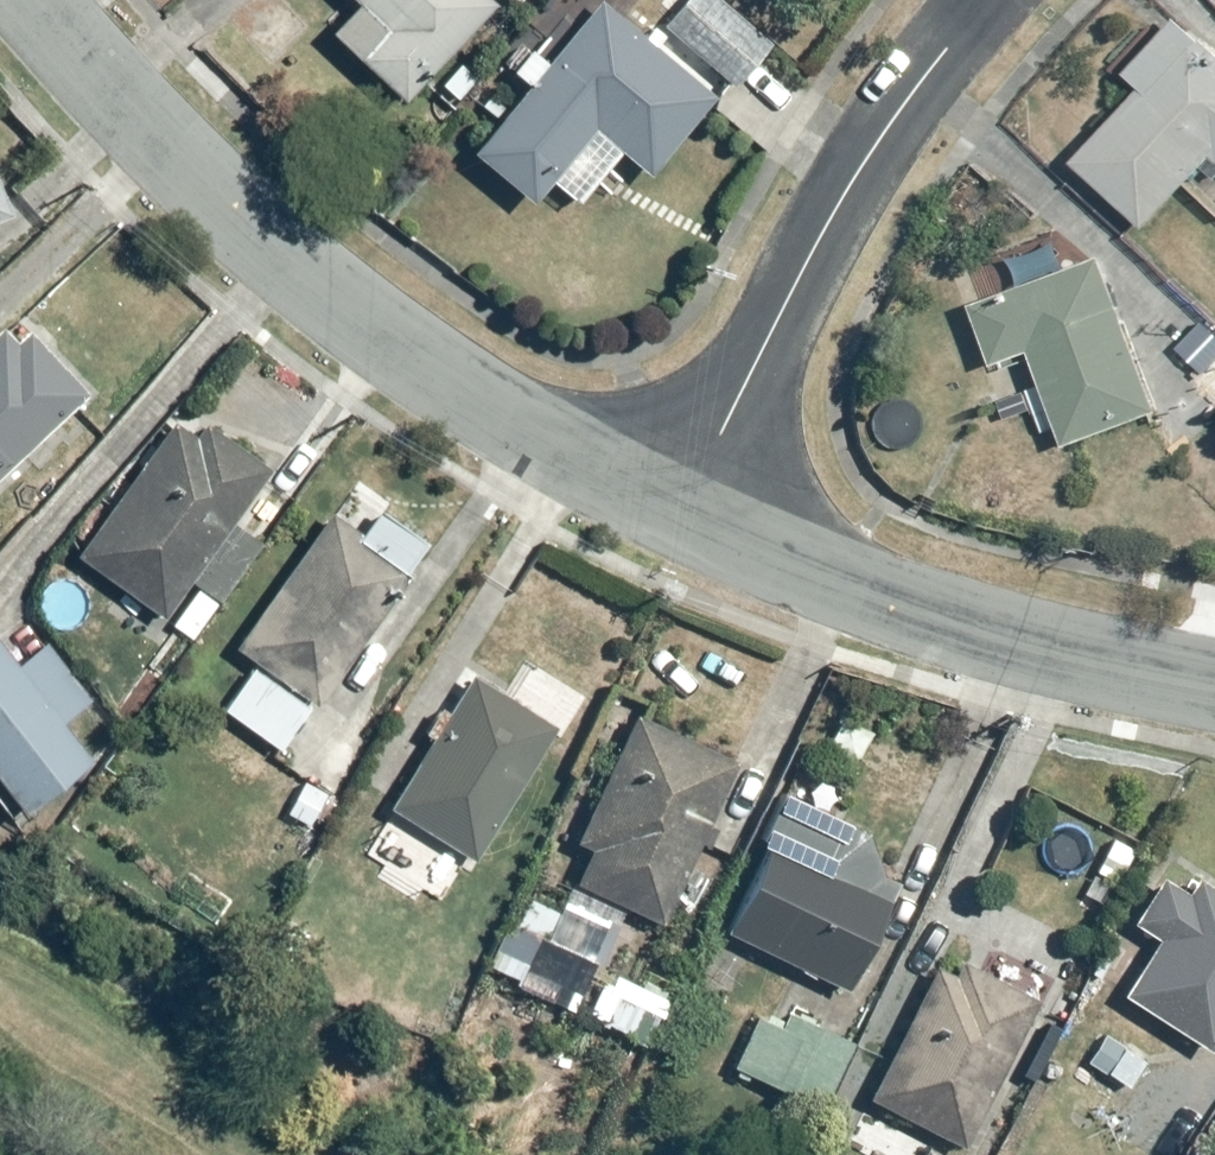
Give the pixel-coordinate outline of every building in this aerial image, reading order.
[(352,5),(323,39),(403,110),(492,9),(482,0),(346,0),(352,5)] [(655,31),(739,98),(778,48),(716,0),(664,0),(663,1),(673,8),(655,31)] [(524,92),(465,161),(519,207),(586,130),(652,186),(723,103),(605,1),(549,66),(527,48),(504,75),(524,92)] [(1068,163),(1144,232),(1206,164),(1214,172),(1214,52),(1172,13),(1117,73),(1135,90),(1068,163)] [(1115,267),(971,303),(989,372),(1034,361),(1055,446),(1153,421),(1115,267)] [(0,310),(0,474),(55,422),(71,439),(88,423),(71,405),(87,389),(7,304),(0,310)] [(1161,364),(1214,409),(1214,337),(1196,321),(1161,364)] [(160,417),(67,558),(158,618),(182,582),(188,586),(164,621),(196,643),(261,544),(234,526),(276,463),(202,414),(188,435),(160,417)] [(332,523),(313,511),(229,650),(246,660),(215,712),(286,755),(344,660),(352,665),(414,563),(422,568),(440,539),(354,487),(332,523)] [(24,810),(83,761),(57,730),(94,700),(41,636),(15,657),(0,639),(0,782),(24,810)] [(544,688),(532,706),(470,666),(380,803),(464,857),(501,800),(523,814),(575,734),(565,728),(577,710),(544,688)] [(767,769),(629,706),(570,837),(580,842),(564,877),(656,918),(692,838),(729,854),(767,769)] [(330,789),(302,774),(280,815),(308,829),(330,789)] [(879,836),(777,784),(753,832),(763,837),(718,926),(847,991),(900,886),(863,868),(879,836)] [(1148,933),(1116,999),(1210,1045),(1214,1035),(1214,878),(1181,862),(1172,881),(1148,870),(1123,921),(1148,933)] [(610,932),(509,893),(480,969),(560,1000),(575,961),(595,969),(610,932)] [(973,984),(933,962),(863,1092),(958,1143),(982,1100),(999,1109),(1065,985),(993,947),(973,984)] [(853,1056),(751,1009),(726,1064),(788,1092),(781,1106),(822,1125),(853,1056)]
